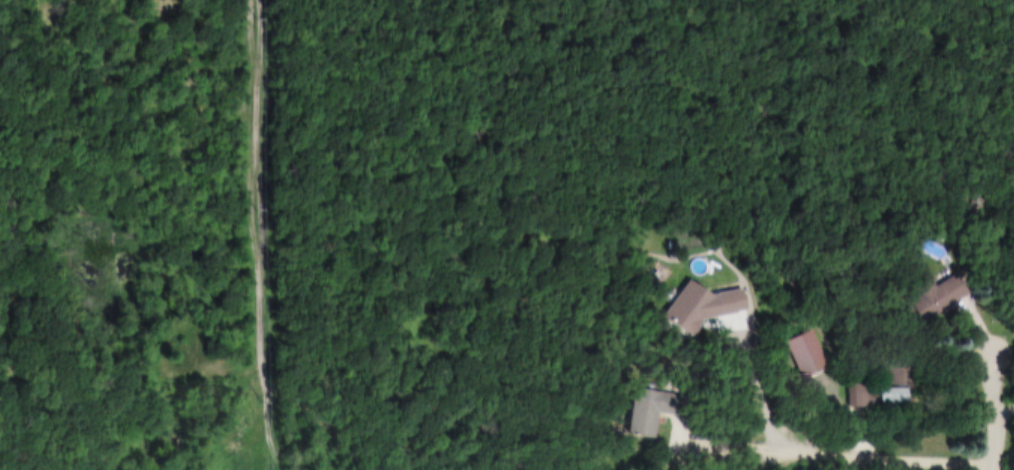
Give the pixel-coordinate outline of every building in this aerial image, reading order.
[(960,292),(919,318),(908,301),(919,294),(911,281),(924,272),(932,285),(949,274),(960,292)] [(703,294),(731,287),(736,306),(691,318),(680,333),(662,319),(661,305),(680,277),(703,294)] [(778,337),(806,327),(820,364),(792,375),(778,337)] [(628,383),(684,395),(678,418),(650,412),(644,439),(617,433),(628,383)] [(852,385),(852,407),(874,407),(874,385),(852,385)] [(912,404),(912,390),(886,390),(886,404),(912,404)]
